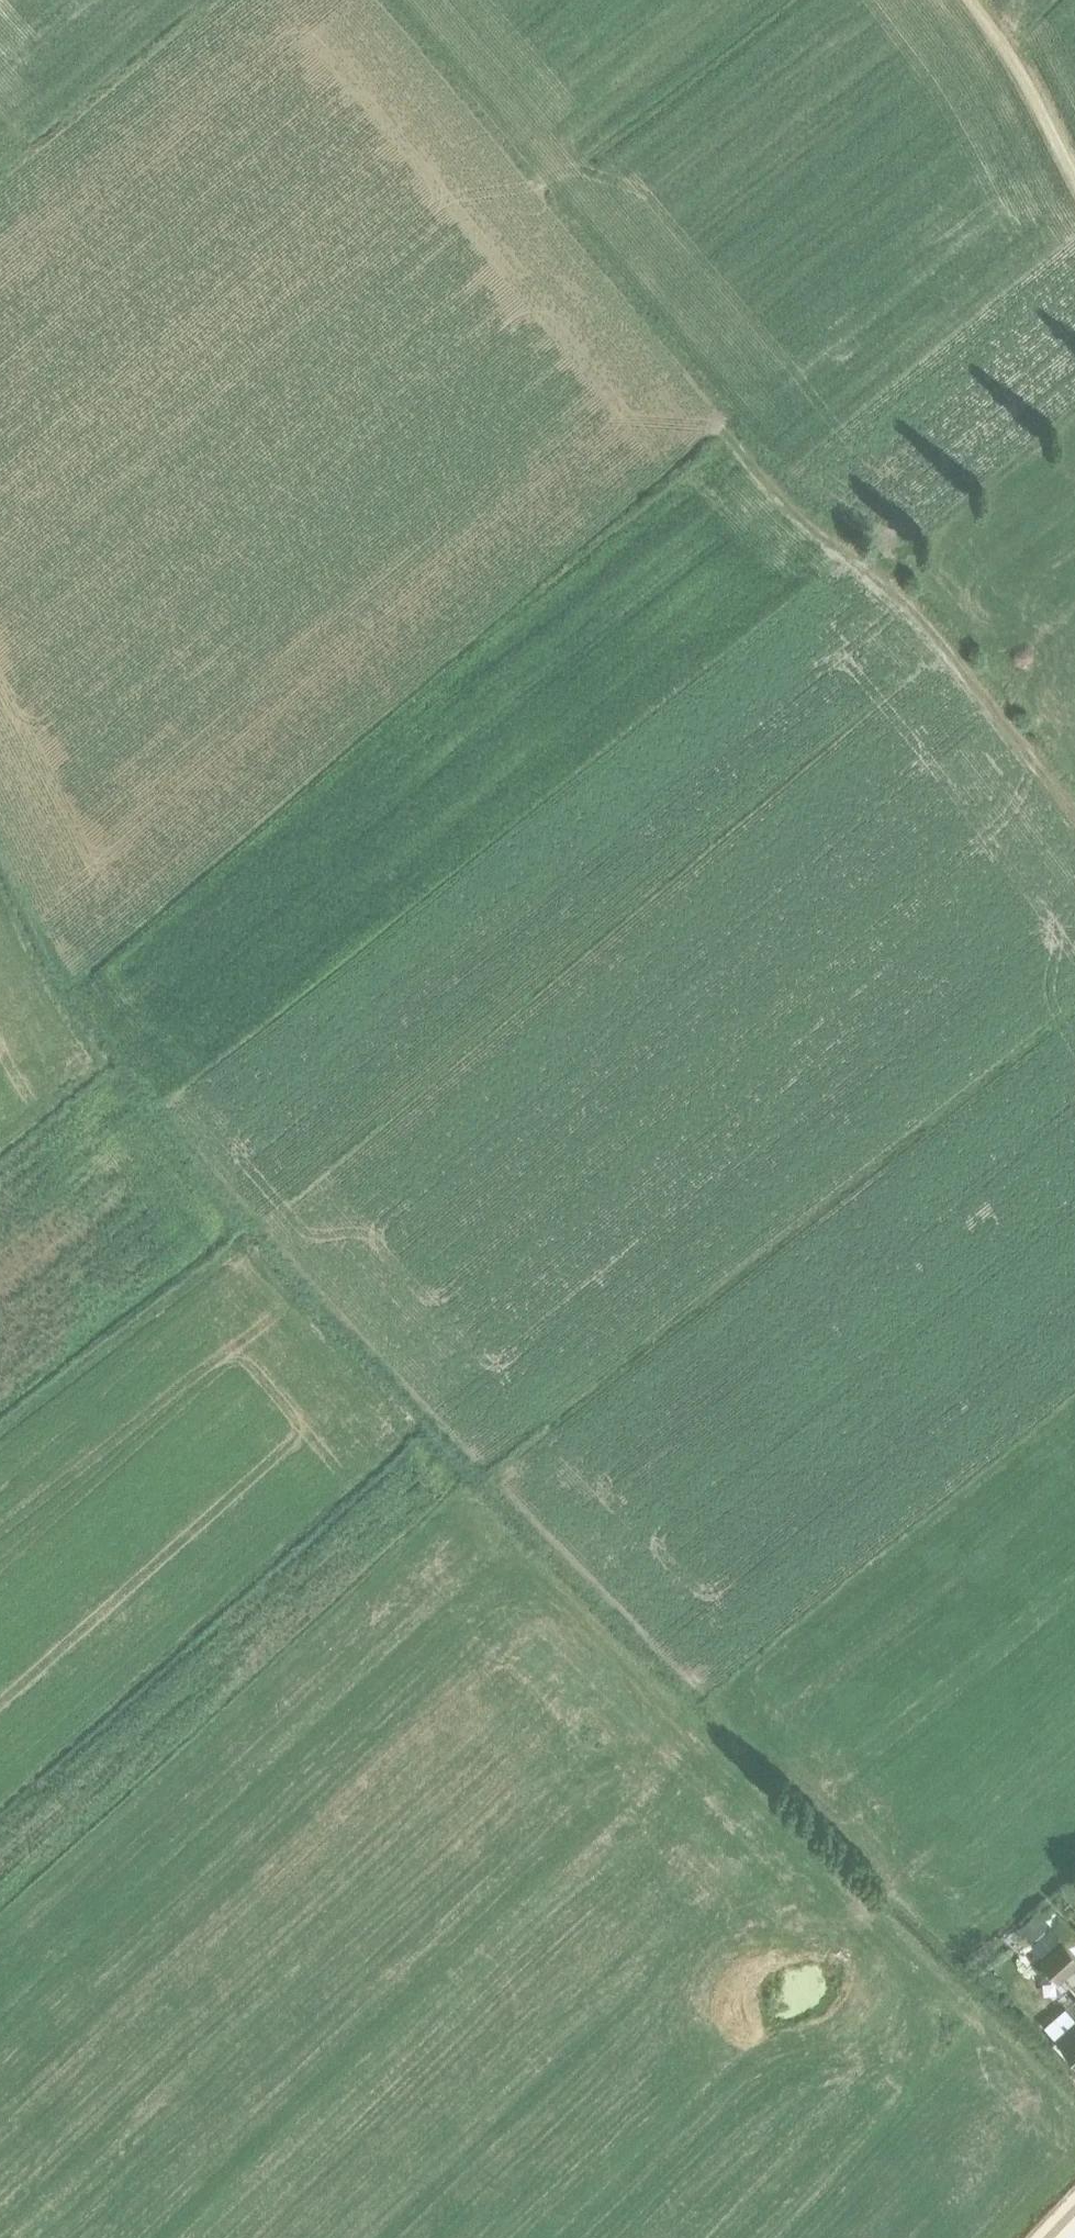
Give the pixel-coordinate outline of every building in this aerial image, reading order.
[(1064,1937),(1074,1929),(1045,1898),(1036,1905),(1064,1937)] [(1034,1907),(1019,1921),(1022,1924),(1019,1927),(1031,1941),(1049,1924),(1034,1907)] [(1064,1937),(1074,1950),(1074,1929),(1064,1937)] [(1040,1959),(1059,1980),(1074,1966),(1074,1952),(1063,1939),(1040,1959)] [(1045,2024),(1074,2058),(1074,1997),(1045,2024)]
